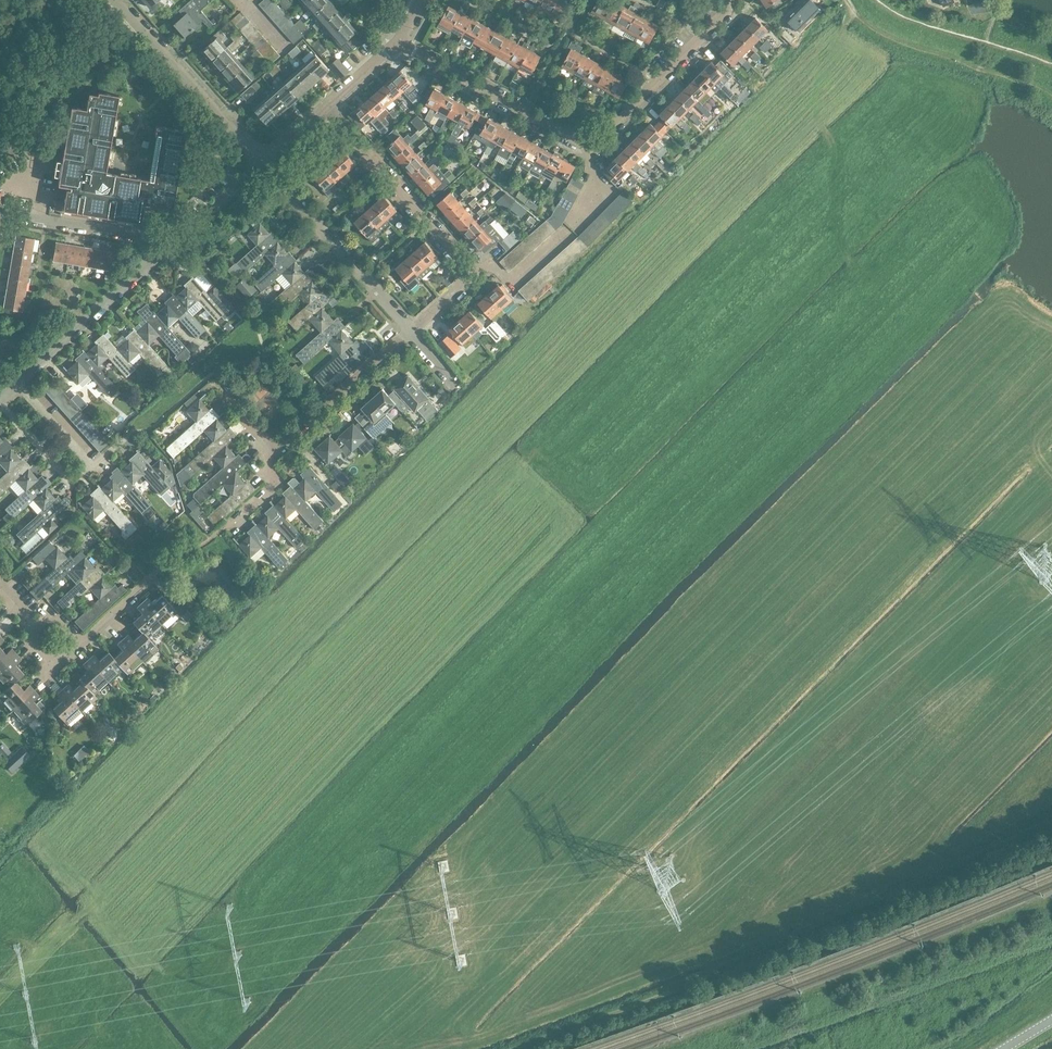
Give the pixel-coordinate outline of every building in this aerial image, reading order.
[(180,10),(184,15),(175,24),(181,30),(185,30),(188,34),(204,20),(197,13),(212,0),(191,0),(180,10)] [(263,8),(273,0),(262,0),(258,3),(263,8)] [(267,14),(277,5),(273,0),(263,8),(267,14)] [(289,0),(283,5),(286,9),(292,4),(289,0)] [(305,3),(314,14),(329,0),(309,0),(305,3)] [(339,10),(330,0),(329,0),(314,14),(319,19),(313,25),(317,29),(323,24),(339,10)] [(541,0),(526,0),(523,5),(535,11),(541,0)] [(556,0),(541,0),(535,11),(546,17),(548,15),(556,0)] [(548,15),(554,19),(555,22),(560,25),(564,19),(563,18),(563,19),(561,18),(571,1),(569,0),(556,0),(548,15)] [(615,23),(624,6),(614,0),(613,0),(603,16),(600,22),(612,28),(615,23)] [(793,28),(795,26),(800,31),(821,10),(811,0),(804,0),(786,18),(791,23),(789,25),(789,26),(789,27),(789,28),(790,28),(790,29),(791,29),(792,29),(793,28)] [(267,14),(272,19),(282,10),(277,5),(267,14)] [(451,29),(460,12),(449,5),(437,26),(449,33),(451,29)] [(615,23),(626,29),(636,12),(624,6),(615,23)] [(272,19),(276,23),(286,15),(282,10),(272,19)] [(323,24),(332,34),(348,20),(351,17),(348,13),(344,16),(339,10),(323,24)] [(231,19),(235,24),(245,15),(241,11),(231,19)] [(460,12),(451,29),(463,35),(472,18),(460,12)] [(635,40),(638,35),(647,18),(636,12),(626,29),(623,34),(635,40)] [(235,24),(240,29),(250,21),(245,15),(235,24)] [(276,23),(280,28),(290,19),(286,15),(276,23)] [(747,26),(759,38),(768,29),(756,17),(747,26)] [(474,41),(483,24),(472,18),(463,35),(459,41),(471,47),(474,41)] [(647,18),(638,35),(649,42),(659,25),(647,18)] [(280,28),(285,33),(295,25),(294,24),(290,19),(280,28)] [(295,25),(298,28),(304,23),(300,19),(294,24),(295,25)] [(348,20),(332,34),(348,52),(359,42),(352,35),(357,30),(348,20)] [(254,26),(250,21),(240,29),(244,34),(254,26)] [(298,28),(299,29),(301,32),(307,27),(304,23),(298,28)] [(483,24),(474,41),(485,47),(495,30),(483,24)] [(495,30),(485,47),(497,54),(506,37),(499,33),(503,26),(498,24),(495,30)] [(285,33),(289,38),(299,29),(298,28),(295,25),(285,33)] [(254,26),(244,34),(249,39),(259,31),(254,26)] [(759,38),(747,26),(739,35),(751,47),(756,42),(759,38)] [(221,29),(210,38),(213,41),(202,50),(212,60),(227,46),(222,41),(226,35),(221,29)] [(289,38),(293,43),(303,34),(301,32),(299,29),(289,38)] [(232,36),(235,40),(241,35),(237,31),(232,36)] [(263,35),(259,31),(249,39),(253,44),(263,35)] [(227,46),(212,60),(221,70),(236,57),(231,51),(239,45),(238,44),(244,39),(241,35),(235,40),(227,47),(227,46)] [(263,35),(253,44),(257,49),(267,40),(263,35)] [(751,47),(739,35),(730,43),(742,55),(751,47)] [(505,66),(508,60),(518,43),(506,37),(497,54),(494,59),(505,66)] [(318,39),(312,44),(316,48),(322,43),(318,39)] [(271,45),(267,40),(257,49),(258,49),(261,53),(262,54),(271,45)] [(764,43),(769,48),(773,45),(767,40),(764,43)] [(520,66),(529,49),(532,45),(524,41),(522,45),(518,43),(508,60),(520,66)] [(574,71),(584,54),(580,52),(583,46),(573,41),(569,47),(572,48),(563,65),(574,71)] [(529,49),(520,66),(531,73),(541,56),(534,52),(538,45),(534,42),(529,49)] [(331,54),(322,43),(316,48),(325,59),(331,54)] [(747,60),(742,55),(730,43),(721,52),(733,64),(738,60),(743,64),(747,60)] [(765,52),(769,48),(764,43),(760,47),(765,52)] [(262,54),(264,57),(266,58),(276,50),(271,45),(262,54)] [(296,45),(292,49),(298,55),(301,51),(296,45)] [(252,54),(255,58),(261,53),(258,49),(252,54)] [(294,58),(298,55),(292,49),(289,52),(294,58)] [(280,55),(276,50),(266,58),(270,63),(280,55)] [(756,51),(751,56),(757,61),(762,57),(756,51)] [(264,57),(262,54),(261,53),(255,58),(258,62),(264,57)] [(329,69),(315,54),(305,63),(319,78),(329,69)] [(586,77),(595,61),(584,54),(574,71),(586,77)] [(236,57),(221,70),(230,80),(245,67),(236,57)] [(350,71),(341,61),(338,57),(330,64),(342,78),(350,71)] [(753,66),(747,60),(743,64),(748,70),(753,66)] [(597,84),(606,67),(595,61),(586,77),(597,84)] [(729,78),(715,65),(712,61),(703,71),(720,87),(724,83),(729,78)] [(276,63),(272,67),(278,73),(282,69),(276,63)] [(305,63),(295,72),(309,87),(319,78),(305,63)] [(863,75),(870,70),(867,66),(860,71),(863,75)] [(230,80),(239,91),(254,77),(245,67),(230,80)] [(278,73),(272,67),(268,70),(274,76),(278,73)] [(606,67),(597,84),(608,90),(617,73),(606,67)] [(403,91),(412,101),(417,97),(411,91),(416,87),(412,83),(401,70),(391,78),(403,91)] [(33,71),(25,77),(34,89),(42,82),(33,71)] [(715,92),(716,91),(720,87),(703,71),(694,79),(707,91),(711,87),(715,92)] [(309,87),(295,72),(285,81),(299,96),(309,87)] [(428,84),(432,77),(425,73),(424,76),(424,79),(425,82),(428,84)] [(617,73),(608,90),(619,97),(629,80),(617,73)] [(403,91),(391,78),(383,86),(394,99),(403,91)] [(749,87),(739,78),(734,83),(744,93),(749,87)] [(694,79),(686,87),(698,100),(707,91),(694,79)] [(256,81),(252,85),(257,90),(259,89),(261,87),(256,81)] [(285,81),(275,90),(289,105),(299,96),(285,81)] [(729,88),(724,83),(720,87),(725,92),(729,88)] [(260,90),(259,89),(257,90),(252,85),(242,94),(248,101),(260,90)] [(383,86),(374,94),(385,107),(394,99),(383,86)] [(686,87),(677,96),(690,108),(694,104),(699,108),(702,104),(698,100),(686,87)] [(727,95),(725,92),(720,87),(716,91),(724,98),(727,95)] [(431,106),(425,118),(426,119),(431,121),(434,115),(437,109),(445,94),(434,88),(426,103),(431,106)] [(275,90),(265,98),(279,114),(279,115),(283,112),(282,111),(289,105),(275,90)] [(385,107),(374,94),(365,102),(376,115),(385,107)] [(437,109),(448,115),(456,100),(445,94),(437,109)] [(690,108),(677,96),(668,105),(681,117),(690,108)] [(712,96),(708,100),(712,105),(716,101),(712,96)] [(279,114),(265,98),(254,108),(268,123),(279,114)] [(402,100),(398,103),(403,109),(407,105),(402,100)] [(456,100),(448,115),(458,121),(466,106),(456,100)] [(355,110),(360,115),(355,120),(362,128),(367,123),(371,119),(384,134),(389,129),(385,125),(380,120),(376,115),(365,102),(355,110)] [(708,110),(702,104),(699,108),(704,114),(708,110)] [(686,122),(681,117),(668,105),(660,113),(663,117),(659,121),(668,130),(676,122),(681,127),(682,126),(686,122)] [(475,130),(483,115),(477,111),(466,106),(458,121),(455,127),(460,129),(461,130),(464,124),(475,130)] [(398,114),(393,108),(389,111),(394,117),(398,114)] [(195,142),(161,143),(162,177),(84,173),(86,112),(68,111),(67,131),(46,130),(44,183),(70,184),(69,206),(155,209),(154,191),(196,191),(195,142)] [(699,118),(694,113),(690,117),(696,122),(699,118)] [(412,119),(419,128),(420,129),(425,124),(417,115),(412,119)] [(475,130),(476,130),(480,133),(485,136),(482,141),(484,142),(488,145),(499,124),(488,118),(483,115),(475,130)] [(384,116),(380,120),(385,125),(389,122),(384,116)] [(449,123),(445,120),(441,127),(446,130),(449,123)] [(686,122),(682,126),(687,131),(691,127),(686,122)] [(659,149),(663,145),(658,140),(666,131),(658,123),(654,126),(650,123),(642,132),(659,149)] [(502,145),(510,130),(499,124),(488,145),(493,147),(494,148),(497,142),(502,145)] [(460,129),(455,127),(448,139),(453,142),(460,129)] [(387,146),(395,156),(408,144),(409,145),(414,140),(411,137),(408,134),(404,138),(395,128),(387,135),(392,141),(387,146)] [(510,156),(521,136),(510,130),(502,145),(498,153),(508,159),(510,156)] [(411,137),(414,140),(420,135),(416,132),(411,137)] [(642,132),(633,140),(645,153),(650,148),(655,153),(656,152),(659,149),(642,132)] [(523,157),(532,141),(521,136),(510,156),(515,159),(518,153),(523,157)] [(646,162),(646,161),(650,158),(645,153),(633,140),(624,149),(637,161),(641,157),(646,162)] [(427,144),(424,141),(419,146),(421,149),(427,144)] [(530,170),(542,147),(532,141),(523,157),(519,164),(530,170)] [(488,145),(484,142),(480,148),(485,151),(488,145)] [(416,154),(409,145),(408,144),(395,156),(403,165),(416,154)] [(663,145),(659,149),(664,154),(668,150),(663,145)] [(553,153),(542,147),(530,170),(529,171),(540,177),(542,173),(553,153)] [(333,158),(346,172),(356,163),(342,149),(333,158)] [(637,171),(638,170),(642,166),(637,161),(624,149),(615,158),(628,170),(632,166),(637,171)] [(660,157),(663,155),(664,154),(659,149),(656,152),(660,157)] [(436,153),(433,150),(427,155),(430,158),(436,153)] [(553,179),(556,174),(564,159),(558,155),(559,154),(555,152),(554,153),(553,153),(542,173),(553,179)] [(403,165),(412,174),(425,163),(416,154),(403,165)] [(510,156),(508,159),(506,163),(511,166),(515,159),(510,156)] [(333,158),(323,166),(336,181),(346,172),(333,158)] [(615,158),(612,161),(603,170),(618,186),(623,181),(623,175),(628,170),(615,158)] [(655,163),(650,158),(646,161),(651,166),(655,163)] [(441,159),(435,164),(438,168),(444,163),(441,159)] [(575,165),(564,159),(556,174),(567,180),(575,165)] [(425,163),(412,174),(420,184),(438,168),(435,164),(434,163),(429,168),(425,163)] [(336,181),(323,166),(313,175),(326,190),(336,181)] [(466,170),(471,176),(478,171),(471,166),(466,170)] [(646,171),(642,166),(638,170),(643,175),(646,171)] [(432,190),(436,194),(436,195),(451,182),(447,177),(444,174),(438,168),(420,184),(429,193),(432,190)] [(449,169),(444,174),(447,177),(452,173),(449,169)] [(495,169),(490,175),(496,180),(500,173),(495,169)] [(638,180),(633,174),(629,178),(635,184),(638,180)] [(573,176),(569,182),(582,189),(585,183),(573,176)] [(549,186),(554,188),(558,182),(553,179),(549,186)] [(357,185),(363,192),(371,185),(363,180),(357,185)] [(569,182),(566,187),(579,194),(582,189),(569,182)] [(513,193),(516,188),(510,184),(507,188),(513,193)] [(469,191),(466,187),(461,192),(464,196),(469,191)] [(566,187),(563,192),(576,199),(579,194),(566,187)] [(519,191),(516,196),(525,203),(528,198),(519,191)] [(628,205),(633,201),(623,191),(618,195),(628,205)] [(437,203),(446,213),(459,201),(450,192),(437,203)] [(563,192),(560,198),(573,204),(576,199),(563,192)] [(374,204),(392,224),(402,215),(384,195),(374,204)] [(624,209),(628,205),(618,195),(614,199),(624,209)] [(478,200),(475,197),(469,202),(472,205),(478,200)] [(560,198),(557,203),(570,210),(573,204),(560,198)] [(614,199),(609,204),(619,214),(624,209),(614,199)] [(459,201),(446,213),(454,222),(467,210),(459,201)] [(535,201),(531,208),(535,212),(540,204),(535,201)] [(567,216),(570,210),(557,203),(554,209),(567,216)] [(374,204),(364,213),(383,233),(392,224),(374,204)] [(609,204),(605,208),(615,218),(619,214),(609,204)] [(483,206),(477,211),(480,214),(486,210),(483,206)] [(605,208),(601,213),(611,223),(615,218),(605,208)] [(564,221),(567,216),(554,209),(551,215),(563,222),(564,221)] [(467,210),(454,222),(462,231),(475,220),(467,210)] [(383,233),(364,213),(355,222),(373,242),(383,233)] [(606,227),(611,223),(601,213),(596,217),(606,227)] [(489,224),(490,223),(494,219),(491,215),(486,220),(489,224)] [(556,229),(563,222),(551,215),(547,219),(556,229)] [(596,217),(592,222),(602,232),(606,227),(596,217)] [(547,219),(542,223),(551,233),(556,229),(547,219)] [(475,220),(462,231),(470,240),(483,229),(489,224),(486,220),(485,220),(480,225),(475,220)] [(245,271),(265,253),(278,241),(279,240),(275,235),(273,236),(260,222),(247,234),(257,244),(237,262),(245,271)] [(592,222),(587,226),(597,236),(602,232),(592,222)] [(483,229),(470,240),(479,250),(481,248),(484,252),(502,236),(490,223),(489,224),(483,229)] [(547,237),(551,233),(542,223),(537,227),(547,237)] [(593,240),(597,236),(587,226),(583,230),(593,240)] [(542,241),(547,237),(537,227),(533,231),(542,241)] [(578,235),(577,236),(587,246),(593,240),(583,230),(578,235)] [(520,238),(513,231),(504,240),(510,247),(520,238)] [(528,236),(538,246),(542,241),(533,231),(528,236)] [(16,235),(13,250),(31,253),(34,238),(16,235)] [(528,236),(523,240),(533,250),(538,246),(528,236)] [(577,236),(573,240),(583,250),(587,246),(577,236)] [(528,254),(533,250),(523,240),(519,244),(528,254)] [(573,240),(569,244),(578,255),(583,250),(573,240)] [(282,273),(295,261),(297,260),(293,255),(291,256),(278,241),(265,253),(274,264),(254,282),(262,291),(282,273)] [(425,241),(415,250),(428,264),(438,255),(425,241)] [(52,260),(67,262),(70,244),(56,242),(52,260)] [(84,247),(70,244),(67,262),(81,265),(84,247)] [(519,244),(514,248),(524,259),(528,254),(519,244)] [(569,244),(564,248),(574,259),(578,255),(569,244)] [(81,265),(96,267),(99,249),(84,247),(81,265)] [(524,259),(514,248),(510,252),(519,263),(524,259)] [(564,248),(560,252),(570,263),(574,259),(564,248)] [(116,271),(117,265),(111,264),(113,252),(99,249),(96,267),(110,270),(116,271)] [(11,265),(29,268),(31,253),(13,250),(11,265)] [(415,250),(406,259),(422,277),(432,269),(428,264),(415,250)] [(510,252),(505,257),(514,267),(519,263),(510,252)] [(560,252),(556,256),(565,267),(570,263),(560,252)] [(561,271),(565,267),(556,256),(551,260),(561,271)] [(505,257),(503,259),(500,261),(510,271),(514,267),(505,257)] [(422,278),(422,277),(406,259),(396,268),(404,277),(401,280),(410,290),(420,281),(419,280),(422,277),(422,278)] [(551,260),(547,264),(557,275),(561,271),(551,260)] [(308,272),(305,272),(295,261),(282,273),(292,283),(263,309),(271,318),(300,292),(313,281),(326,269),(321,263),(318,263),(315,265),(312,265),(309,268),(308,271),(308,272)] [(557,275),(547,264),(542,269),(552,279),(557,275)] [(11,265),(8,279),(27,282),(29,268),(11,265)] [(542,269),(538,273),(547,283),(552,279),(542,269)] [(538,273),(533,277),(542,288),(547,283),(538,273)] [(189,284),(175,296),(175,297),(192,315),(203,306),(215,320),(221,315),(224,318),(235,308),(213,285),(206,291),(193,276),(187,281),(189,284)] [(533,277),(528,281),(538,292),(542,288),(533,277)] [(8,279),(6,293),(24,296),(27,282),(8,279)] [(325,295),(313,281),(300,292),(309,303),(289,321),(297,329),(309,318),(322,307),(329,300),(332,298),(327,293),(325,295)] [(528,281),(524,286),(534,296),(538,292),(528,281)] [(498,284),(488,293),(504,311),(514,302),(512,299),(513,297),(508,291),(508,290),(502,283),(500,285),(498,284)] [(529,300),(534,296),(524,286),(519,290),(529,300)] [(3,308),(22,311),(24,296),(6,293),(3,308)] [(504,311),(488,293),(478,302),(494,320),(504,311)] [(175,297),(175,296),(173,294),(168,299),(170,301),(156,314),(155,314),(167,327),(178,317),(196,337),(204,330),(192,315),(175,297)] [(334,296),(332,298),(329,300),(334,306),(339,301),(334,296)] [(191,353),(167,327),(155,314),(156,314),(146,303),(138,311),(147,321),(136,331),(148,344),(158,335),(176,354),(174,356),(180,363),(191,353)] [(304,362),(329,340),(342,328),(345,326),(340,321),(337,323),(322,307),(309,318),(321,331),(296,354),(304,362)] [(481,332),(488,331),(486,328),(470,310),(460,319),(473,334),(479,329),(481,332)] [(235,318),(227,323),(231,328),(239,323),(235,318)] [(473,334),(460,319),(449,329),(463,343),(473,334)] [(495,320),(490,324),(502,337),(507,333),(495,320)] [(490,324),(486,328),(488,331),(497,341),(502,337),(490,324)] [(184,344),(189,339),(178,328),(173,333),(184,344)] [(324,385),(343,368),(349,374),(375,351),(364,339),(357,345),(342,328),(329,340),(340,353),(316,376),(324,385)] [(131,336),(117,349),(128,362),(139,352),(163,379),(172,371),(148,344),(136,331),(134,329),(129,334),(131,336)] [(99,340),(86,353),(85,353),(97,366),(108,357),(126,377),(134,369),(128,362),(117,349),(103,333),(97,338),(99,340)] [(449,335),(439,344),(451,357),(461,348),(449,335)] [(115,386),(97,366),(85,353),(86,353),(84,350),(78,355),(80,357),(70,366),(66,370),(71,375),(78,383),(88,374),(106,394),(115,386)] [(476,360),(479,357),(474,352),(471,355),(476,360)] [(389,395),(395,403),(398,406),(402,403),(402,404),(405,401),(414,411),(418,408),(427,419),(438,409),(429,400),(430,399),(408,374),(393,388),(395,389),(389,395)] [(44,389),(48,394),(58,385),(54,380),(44,389)] [(58,385),(48,394),(53,399),(63,390),(58,385)] [(382,388),(372,397),(385,412),(395,403),(389,395),(382,388)] [(53,399),(57,404),(67,395),(63,390),(53,399)] [(159,391),(153,395),(158,402),(164,397),(159,391)] [(67,395),(57,404),(61,409),(71,400),(67,395)] [(391,418),(385,412),(372,397),(362,407),(367,413),(359,421),(372,436),(391,418)] [(203,430),(216,418),(219,416),(214,410),(211,413),(199,399),(186,410),(196,421),(167,447),(167,450),(173,457),(203,430)] [(71,400),(61,409),(66,414),(76,405),(71,400)] [(76,405),(66,414),(70,419),(80,410),(76,405)] [(263,422),(273,422),(272,409),(263,410),(263,422)] [(85,415),(80,410),(70,419),(75,424),(85,415)] [(89,420),(85,415),(75,424),(79,429),(89,420)] [(180,486),(213,457),(226,446),(226,445),(237,436),(232,430),(229,433),(216,418),(203,430),(213,441),(176,474),(180,486)] [(93,424),(89,420),(79,429),(83,433),(93,424)] [(366,453),(374,446),(353,423),(334,440),(330,435),(315,449),(328,463),(343,450),(347,455),(352,451),(359,445),(366,453)] [(98,429),(93,424),(83,433),(88,438),(98,429)] [(102,434),(98,429),(88,438),(92,443),(102,434)] [(106,439),(102,434),(92,443),(96,448),(106,439)] [(11,449),(13,446),(8,441),(6,443),(0,437),(0,458),(11,449)] [(96,448),(100,452),(110,443),(106,439),(96,448)] [(226,446),(213,457),(222,468),(192,495),(200,504),(222,484),(235,472),(251,458),(246,453),(238,459),(226,446)] [(0,458),(0,463),(7,471),(0,477),(0,494),(15,480),(28,468),(30,466),(26,461),(23,463),(11,449),(0,458)] [(160,495),(162,494),(166,498),(172,492),(168,488),(175,482),(171,471),(159,458),(151,465),(137,450),(132,455),(135,457),(120,470),(120,471),(132,484),(142,474),(160,495)] [(305,501),(310,506),(311,507),(321,498),(333,511),(340,505),(342,503),(307,465),(308,467),(304,470),(307,473),(303,477),(304,478),(300,482),(295,477),(293,477),(288,482),(291,485),(305,501)] [(28,468),(15,480),(25,490),(5,508),(13,517),(33,499),(46,487),(52,482),(47,477),(44,480),(40,476),(38,478),(28,468)] [(150,503),(132,484),(120,471),(120,470),(118,468),(113,472),(115,475),(101,488),(112,501),(122,492),(141,512),(147,519),(155,512),(149,505),(150,503)] [(235,472),(222,484),(231,494),(218,505),(207,516),(215,525),(236,505),(255,488),(251,484),(248,486),(235,472)] [(339,474),(333,479),(343,492),(349,486),(339,474)] [(101,488),(98,485),(94,490),(96,492),(81,506),(93,518),(103,509),(122,529),(121,534),(125,538),(137,527),(117,505),(112,501),(101,488)] [(305,501),(291,485),(285,490),(288,493),(274,505),(287,518),(297,509),(314,528),(323,520),(311,507),(310,506),(305,501)] [(64,496),(61,499),(59,501),(46,487),(33,499),(42,509),(16,534),(24,543),(42,526),(49,534),(58,525),(51,518),(70,501),(66,497),(64,496)] [(287,518),(274,505),(273,504),(265,512),(267,514),(257,524),(256,523),(269,537),(279,528),(297,547),(306,539),(287,518)] [(239,544),(251,556),(261,547),(279,566),(288,558),(269,537),(256,523),(247,531),(250,534),(239,544)] [(20,580),(30,591),(37,599),(72,568),(78,563),(77,562),(84,556),(86,556),(82,552),(80,551),(70,560),(57,546),(44,558),(54,569),(31,589),(24,576),(20,580)] [(78,563),(72,568),(81,579),(57,601),(65,610),(89,588),(103,576),(102,576),(105,573),(97,564),(94,567),(84,556),(77,562),(78,563)] [(108,573),(120,566),(116,560),(105,567),(108,573)] [(260,568),(269,575),(274,569),(266,562),(260,568)] [(103,576),(89,588),(98,598),(74,620),(82,629),(123,592),(115,583),(112,586),(103,576)] [(142,602),(163,624),(177,611),(185,621),(192,614),(180,602),(174,607),(162,594),(153,603),(148,597),(142,602)] [(133,621),(142,631),(157,647),(148,638),(163,624),(142,602),(137,607),(142,612),(133,621)] [(123,638),(143,660),(157,647),(142,631),(133,639),(128,633),(123,638)] [(114,657),(123,667),(129,673),(143,660),(123,638),(117,643),(122,649),(114,657)] [(16,653),(12,648),(5,653),(0,647),(0,667),(16,653)] [(88,659),(108,681),(123,667),(114,657),(109,651),(99,660),(93,654),(88,659)] [(0,667),(0,685),(4,690),(7,687),(16,680),(24,673),(15,664),(21,659),(16,653),(0,667)] [(93,695),(94,694),(108,681),(88,659),(82,664),(88,670),(78,679),(81,681),(93,695)] [(16,680),(7,687),(4,690),(0,694),(0,695),(8,704),(5,706),(9,711),(12,709),(34,689),(30,683),(23,689),(16,680)] [(62,688),(83,711),(97,697),(94,694),(93,695),(81,681),(73,689),(67,683),(62,688)] [(83,711),(62,688),(57,694),(62,699),(53,708),(68,724),(83,711)] [(39,695),(34,689),(12,709),(25,724),(41,709),(33,700),(39,695)] [(40,711),(34,717),(38,722),(44,716),(40,711)] [(113,727),(104,735),(107,738),(115,730),(113,727)] [(89,754),(84,749),(78,754),(83,759),(89,754)]
